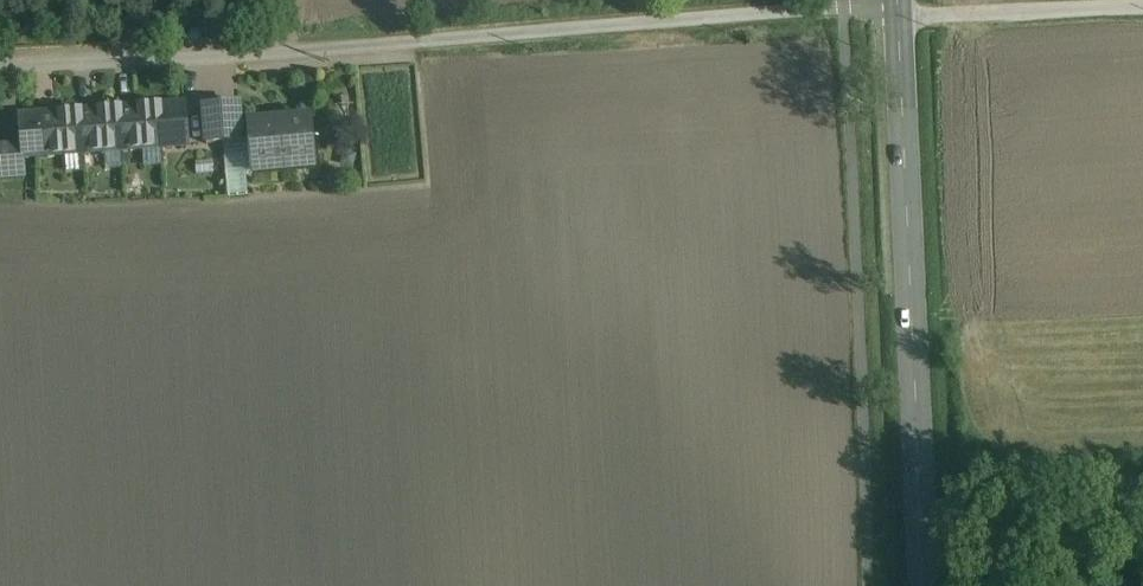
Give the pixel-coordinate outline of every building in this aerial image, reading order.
[(23,144),(24,157),(25,157),(189,144),(186,104),(21,117),(23,144)] [(240,105),(204,108),(207,144),(225,143),(243,141),(240,105)] [(289,125),(251,129),(251,124),(249,124),(250,140),(253,173),(316,168),(312,119),(289,121),(289,125)] [(253,173),(250,140),(243,141),(225,143),(230,196),(248,194),(246,174),(253,173)] [(0,145),(0,177),(26,175),(25,157),(24,157),(23,144),(0,145)]
